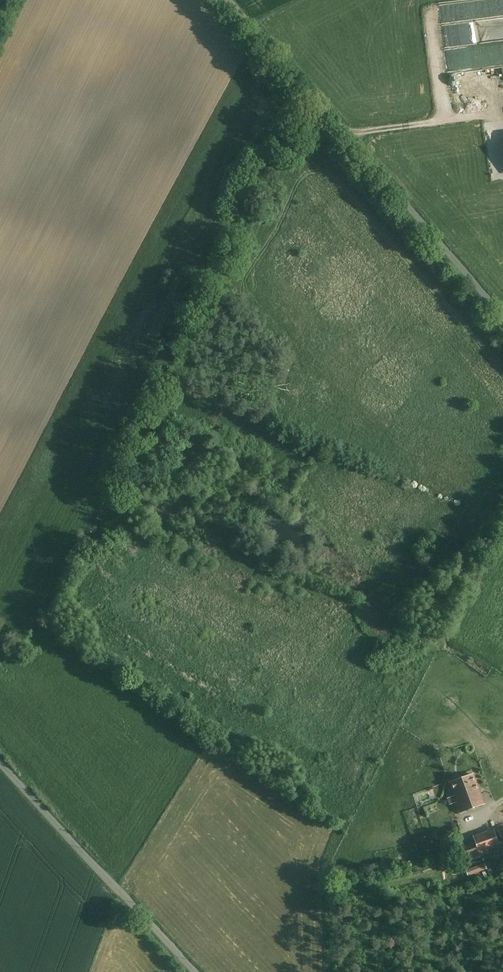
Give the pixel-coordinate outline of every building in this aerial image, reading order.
[(440,4),(446,46),(471,43),(477,46),(477,48),(486,53),(485,43),(498,42),(498,43),(502,43),(502,0),(470,0),(440,4)] [(470,152),(471,167),(484,167),(483,151),(470,152)] [(459,219),(449,219),(450,234),(459,234),(459,219)] [(487,795),(457,772),(437,798),(466,821),(487,795)] [(494,829),(473,835),(475,842),(462,846),(467,861),(489,854),(487,849),(499,846),(494,829)] [(468,875),(479,871),(477,866),(466,870),(468,875)]
